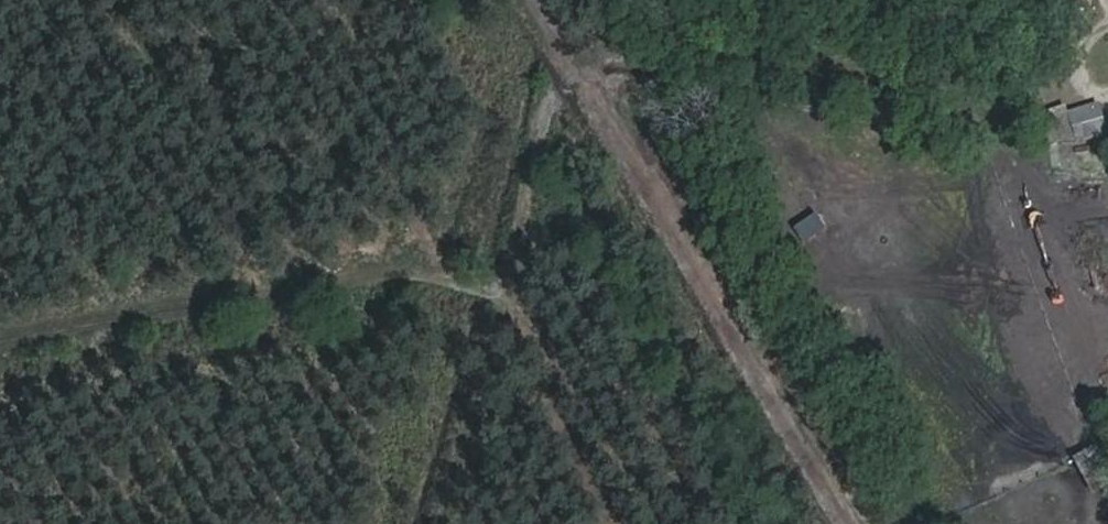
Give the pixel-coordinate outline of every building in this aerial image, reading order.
[(1057,140),(1107,136),(1107,118),(1107,105),(1055,108),(1057,140)] [(1092,481),(1107,471),(1107,458),(1098,444),(1077,458),(1092,481)]
